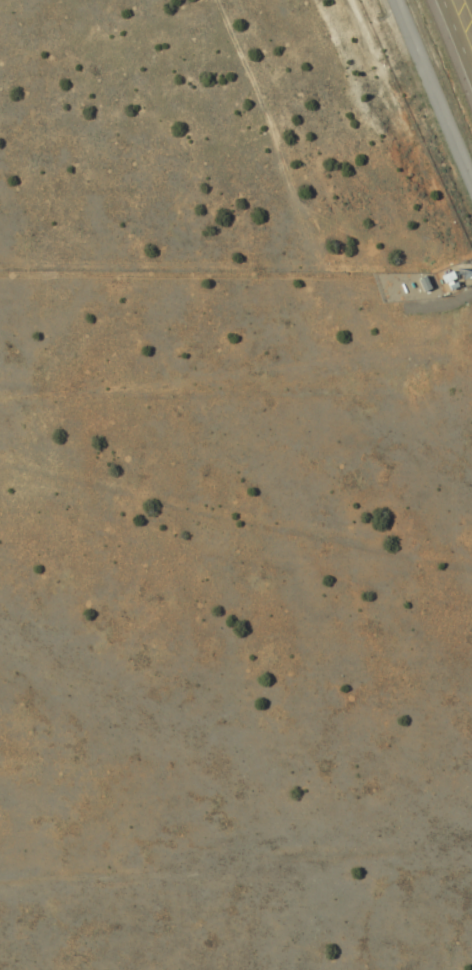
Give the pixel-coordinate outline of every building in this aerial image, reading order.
[(455,286),(446,271),(436,278),(444,292),(455,286)]
